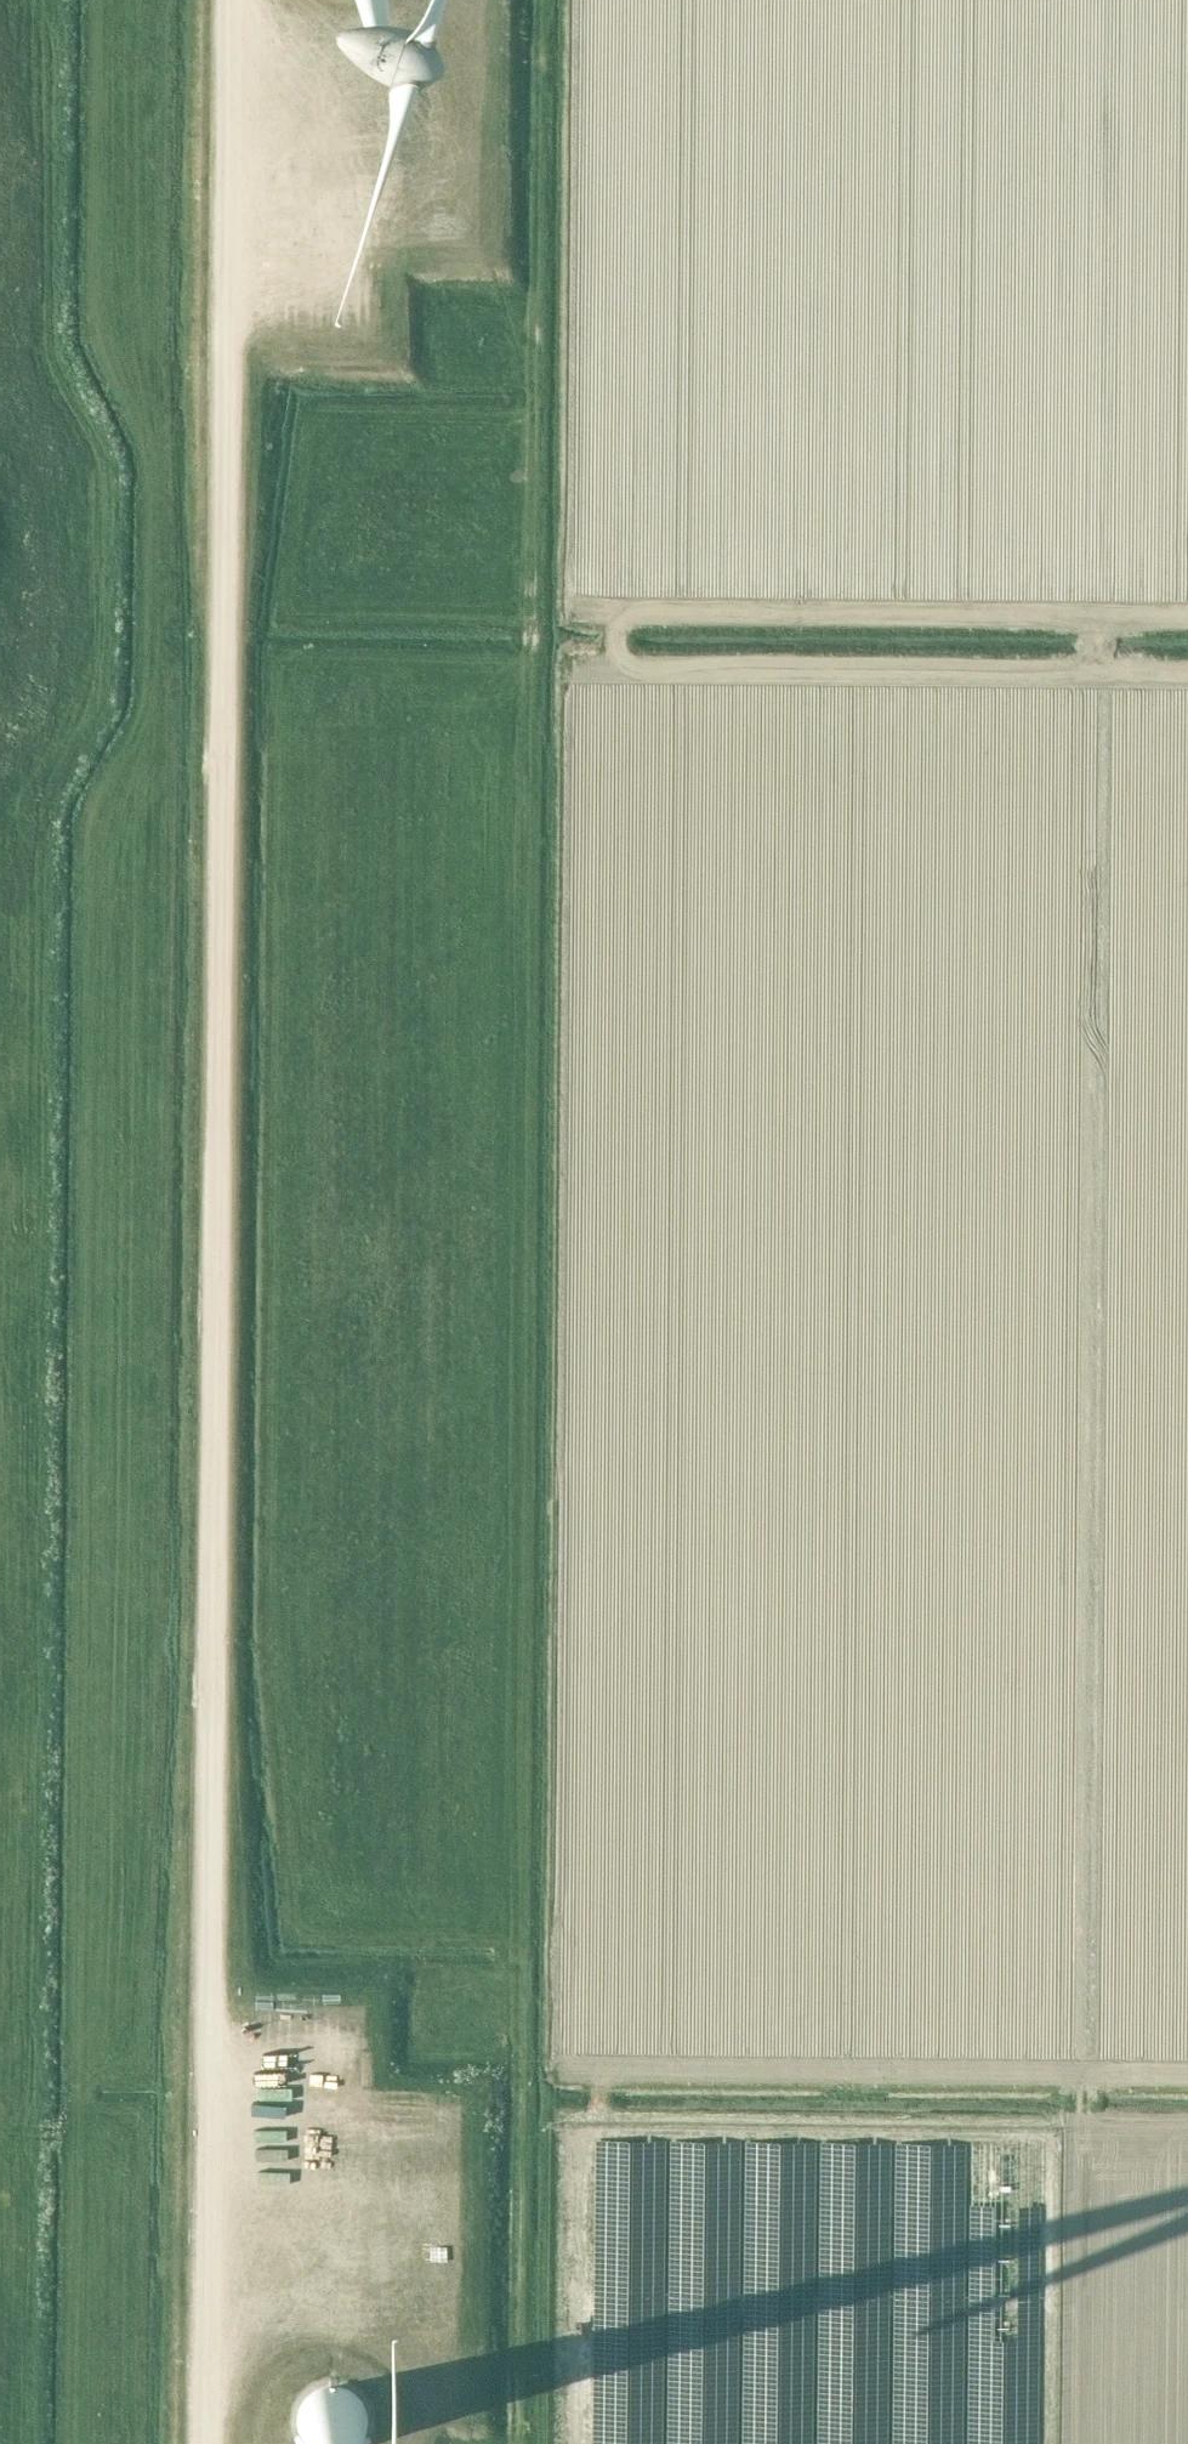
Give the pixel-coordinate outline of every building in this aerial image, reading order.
[(292,2424),(294,2435),(298,2443),(367,2443),(371,2435),(372,2424),(371,2412),(366,2402),(358,2394),(349,2387),(338,2384),(327,2384),(316,2387),(306,2393),(299,2402),(294,2413),(292,2424)]
